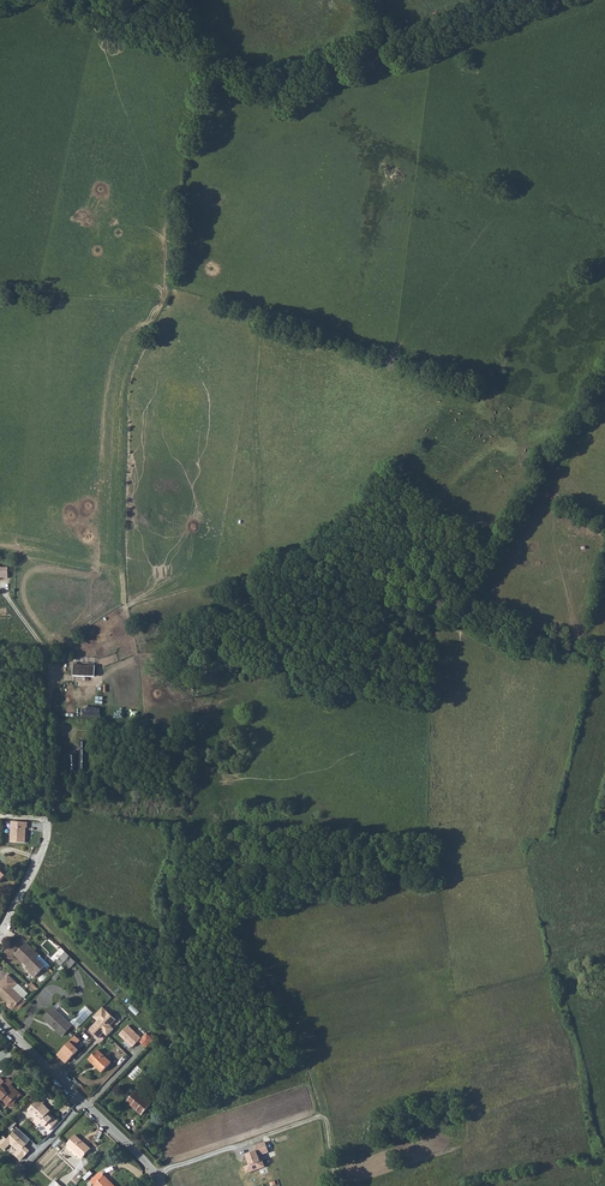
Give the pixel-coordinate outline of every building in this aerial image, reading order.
[(74,675),(95,676),(96,666),(74,665),(74,675)] [(28,822),(12,821),(11,841),(25,842),(25,828),(28,828),(28,822)] [(26,942),(14,954),(22,962),(23,961),(28,965),(31,969),(29,971),(35,977),(44,967),(35,958),(39,954),(26,942)] [(61,955),(64,952),(58,946),(55,949),(56,950),(61,955)] [(70,956),(65,951),(64,952),(61,955),(58,958),(64,963),(65,962),(70,956)] [(50,965),(39,954),(35,958),(44,967),(47,969),(50,965)] [(76,962),(70,956),(65,962),(70,968),(76,962)] [(8,975),(0,983),(0,995),(6,1000),(7,999),(9,1002),(8,1003),(8,1007),(10,1009),(14,1009),(17,1012),(27,1002),(23,999),(13,989),(18,984),(8,975)] [(77,999),(70,1004),(75,1011),(82,1006),(77,999)] [(53,1007),(43,1018),(52,1027),(54,1025),(58,1028),(56,1030),(62,1036),(72,1026),(53,1007)] [(106,1011),(97,1020),(99,1021),(90,1030),(98,1038),(103,1032),(108,1037),(115,1029),(111,1026),(116,1020),(106,1011)] [(141,1038),(128,1025),(118,1034),(132,1047),(138,1041),(141,1038)] [(154,1040),(146,1032),(141,1038),(138,1041),(146,1048),(154,1040)] [(75,1036),(57,1054),(66,1062),(78,1050),(74,1046),(80,1040),(75,1036)] [(112,1062),(98,1049),(89,1059),(102,1072),(112,1062)] [(9,1077),(5,1081),(0,1077),(0,1098),(10,1107),(12,1107),(15,1105),(15,1102),(14,1099),(18,1094),(10,1086),(11,1084),(13,1082),(9,1077)] [(22,1094),(11,1084),(10,1086),(18,1094),(14,1099),(15,1102),(22,1094)] [(137,1091),(127,1102),(142,1114),(151,1104),(137,1091)] [(40,1101),(31,1112),(33,1114),(43,1103),(40,1101)] [(50,1113),(51,1111),(43,1103),(33,1114),(33,1115),(36,1118),(50,1130),(57,1122),(48,1114),(50,1113)] [(31,1112),(27,1116),(33,1121),(36,1118),(33,1115),(33,1114),(31,1112)] [(48,1114),(57,1122),(59,1121),(50,1113),(48,1114)] [(60,1134),(67,1126),(62,1123),(56,1130),(60,1134)] [(21,1160),(31,1150),(26,1145),(31,1139),(18,1128),(8,1139),(3,1135),(0,1139),(0,1145),(5,1149),(11,1144),(18,1150),(14,1154),(21,1160)] [(91,1148),(76,1135),(67,1144),(83,1157),(91,1148)] [(266,1142),(255,1146),(257,1151),(248,1154),(249,1157),(248,1159),(250,1166),(246,1167),(247,1173),(265,1167),(263,1160),(261,1161),(260,1157),(270,1154),(266,1142)] [(104,1176),(94,1185),(111,1185),(106,1181),(108,1179),(104,1176)]
